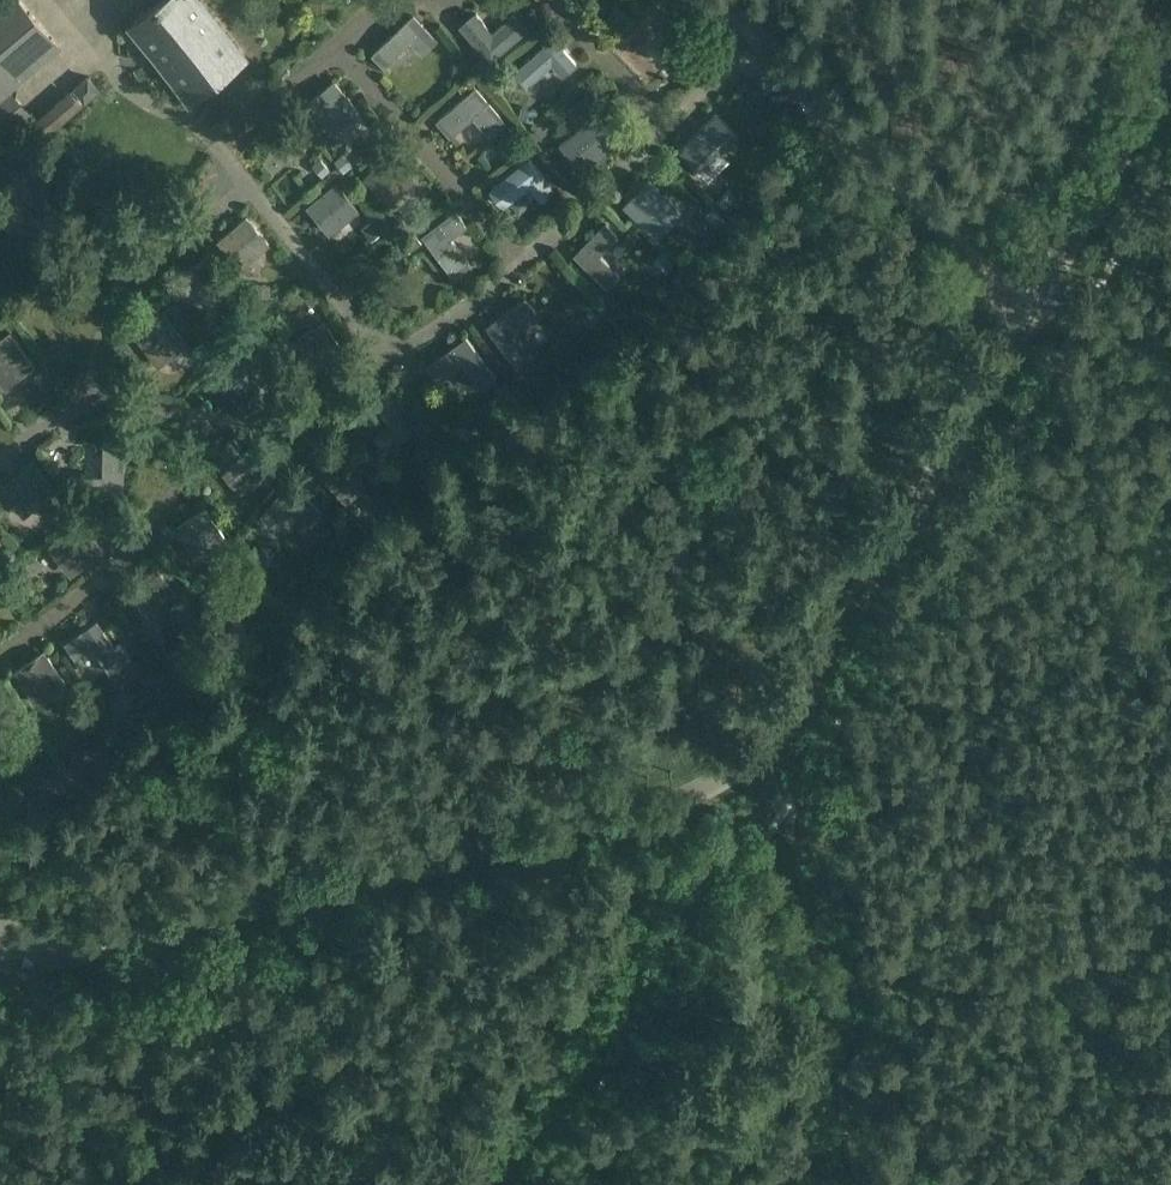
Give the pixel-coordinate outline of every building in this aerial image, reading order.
[(62,45),(23,0),(0,0),(0,99),(62,45)] [(126,24),(188,104),(250,56),(207,0),(157,0),(126,24)] [(321,13),(334,0),(307,0),(321,13)] [(477,12),(461,25),(491,60),(529,27),(514,10),(492,29),(477,12)] [(414,13),(371,54),(384,67),(414,39),(424,49),(436,37),(426,27),(414,13)] [(554,37),(515,72),(527,88),(552,65),(563,78),(578,64),(554,37)] [(482,53),(473,60),(481,71),(490,63),(482,53)] [(459,65),(459,77),(469,78),(469,65),(459,65)] [(100,90),(88,75),(73,88),(85,102),(100,90)] [(358,106),(332,75),(306,96),(332,127),(358,106)] [(459,87),(465,95),(475,86),(469,79),(459,87)] [(449,137),(473,117),(489,135),(506,121),(475,86),(435,121),(449,137)] [(522,106),(518,117),(535,122),(538,111),(522,106)] [(302,108),(292,117),(299,125),(309,116),(302,108)] [(48,110),(48,109),(34,122),(48,138),(62,125),(60,122),(60,123),(48,110)] [(715,111),(677,148),(709,181),(730,160),(721,152),(738,135),(715,111)] [(595,114),(559,143),(581,171),(618,142),(595,114)] [(537,125),(527,133),(535,142),(545,133),(537,125)] [(530,141),(521,148),(528,157),(537,150),(530,141)] [(343,149),(335,155),(345,167),(353,161),(343,149)] [(364,174),(390,201),(414,177),(389,151),(364,174)] [(530,157),(489,189),(503,207),(530,186),(542,200),(555,190),(543,175),(544,174),(530,157)] [(316,165),(324,174),(332,168),(324,158),(316,165)] [(11,173),(10,199),(8,224),(9,224),(8,229),(46,231),(47,216),(53,216),(55,176),(11,173)] [(648,178),(623,204),(656,237),(671,225),(682,210),(648,178)] [(330,231),(358,209),(335,179),(306,201),(330,231)] [(143,181),(135,187),(140,193),(148,187),(143,181)] [(718,201),(724,208),(736,197),(730,190),(718,201)] [(153,193),(146,199),(155,210),(162,204),(153,193)] [(451,236),(467,222),(454,205),(423,231),(454,273),(470,259),(451,236)] [(716,210),(708,217),(717,226),(724,218),(716,210)] [(243,213),(221,234),(216,238),(241,265),(268,241),(243,213)] [(405,220),(394,228),(398,236),(410,228),(405,220)] [(601,253),(607,247),(619,235),(605,222),(574,255),(607,287),(620,275),(600,254),(601,253)] [(373,223),(371,226),(366,234),(374,239),(381,228),(373,223)] [(417,233),(407,241),(413,250),(424,243),(417,233)] [(203,251),(191,260),(177,272),(202,302),(228,281),(203,251)] [(663,253),(655,261),(667,272),(675,264),(663,253)] [(51,258),(1,300),(68,395),(95,310),(51,258)] [(269,294),(268,282),(256,283),(257,295),(269,294)] [(525,296),(486,325),(517,368),(533,356),(513,330),(537,312),(525,296)] [(280,303),(271,304),(272,320),(281,319),(280,303)] [(159,309),(131,330),(157,363),(185,342),(159,309)] [(588,309),(583,320),(595,324),(600,314),(588,309)] [(344,348),(337,338),(323,318),(290,342),(311,371),(344,348)] [(248,328),(239,337),(220,358),(247,382),(274,352),(253,332),(248,328)] [(10,331),(0,338),(0,381),(4,387),(35,366),(10,331)] [(466,335),(426,365),(438,381),(463,363),(482,390),(498,378),(466,335)] [(203,346),(196,351),(206,363),(213,358),(203,346)] [(387,388),(372,398),(390,425),(374,436),(384,452),(415,432),(387,388)] [(16,432),(0,410),(0,447),(16,432)] [(135,500),(84,502),(119,544),(151,505),(186,457),(191,430),(138,419),(135,500)] [(236,458),(244,451),(230,436),(223,443),(236,458)] [(123,439),(118,439),(103,439),(102,472),(81,472),(81,492),(123,493),(123,439)] [(236,458),(224,470),(222,471),(234,485),(266,455),(253,442),(244,451),(236,458)] [(341,457),(320,475),(346,504),(366,486),(341,457)] [(57,489),(33,460),(1,488),(24,516),(57,489)] [(309,523),(321,509),(288,484),(262,514),(276,526),(292,509),(309,523)] [(230,541),(205,506),(174,528),(199,563),(230,541)] [(105,550),(82,520),(49,546),(71,576),(105,550)] [(9,546),(3,553),(12,563),(19,556),(9,546)] [(264,550),(256,563),(270,574),(279,562),(264,550)] [(151,617),(162,609),(179,595),(156,565),(128,587),(151,617)] [(0,579),(5,586),(20,576),(14,568),(0,579)] [(8,593),(2,585),(0,581),(0,598),(8,593)] [(210,592),(200,598),(207,607),(216,601),(210,592)] [(17,631),(0,614),(0,646),(17,631)] [(97,619),(64,642),(75,658),(92,647),(110,673),(131,659),(119,641),(114,645),(97,619)] [(35,705),(47,696),(67,683),(43,648),(11,670),(35,705)] [(149,674),(147,685),(158,688),(161,677),(149,674)] [(0,682),(0,773),(19,797),(62,766),(1,681),(0,682)] [(98,725),(89,712),(81,718),(90,731),(98,725)]
